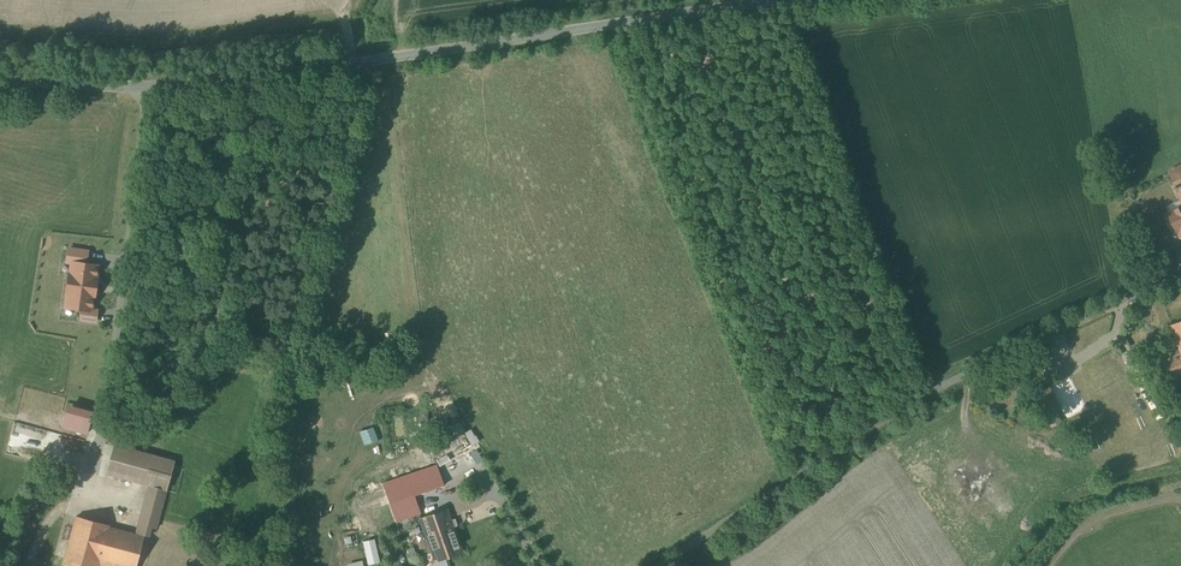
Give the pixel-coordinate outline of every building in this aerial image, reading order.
[(1180,193),(1180,166),(1170,172),(1180,193)] [(1180,210),(1179,214),(1173,218),(1180,234),(1180,209),(1180,210)] [(69,273),(66,294),(67,294),(66,307),(82,309),(91,310),(91,309),(92,298),(94,298),(97,277),(95,277),(97,268),(97,266),(72,262),(70,273),(69,273)] [(97,310),(91,309),(91,310),(82,309),(81,320),(95,322),(97,310)] [(1171,322),(1180,353),(1161,359),(1167,378),(1180,373),(1180,319),(1171,322)] [(1059,403),(1048,384),(1035,392),(1051,420),(1059,415),(1054,406),(1059,403)] [(460,439),(442,448),(448,459),(465,451),(460,439)] [(175,461),(115,445),(107,473),(150,485),(137,533),(149,536),(152,527),(157,529),(175,461)] [(437,472),(409,482),(412,490),(389,498),(396,520),(407,517),(420,512),(414,496),(442,487),(437,472)] [(428,535),(451,526),(446,511),(422,519),(428,535)] [(64,563),(76,565),(137,565),(144,537),(109,528),(110,525),(77,516),(64,563)] [(451,526),(428,535),(437,560),(461,552),(451,526)]
